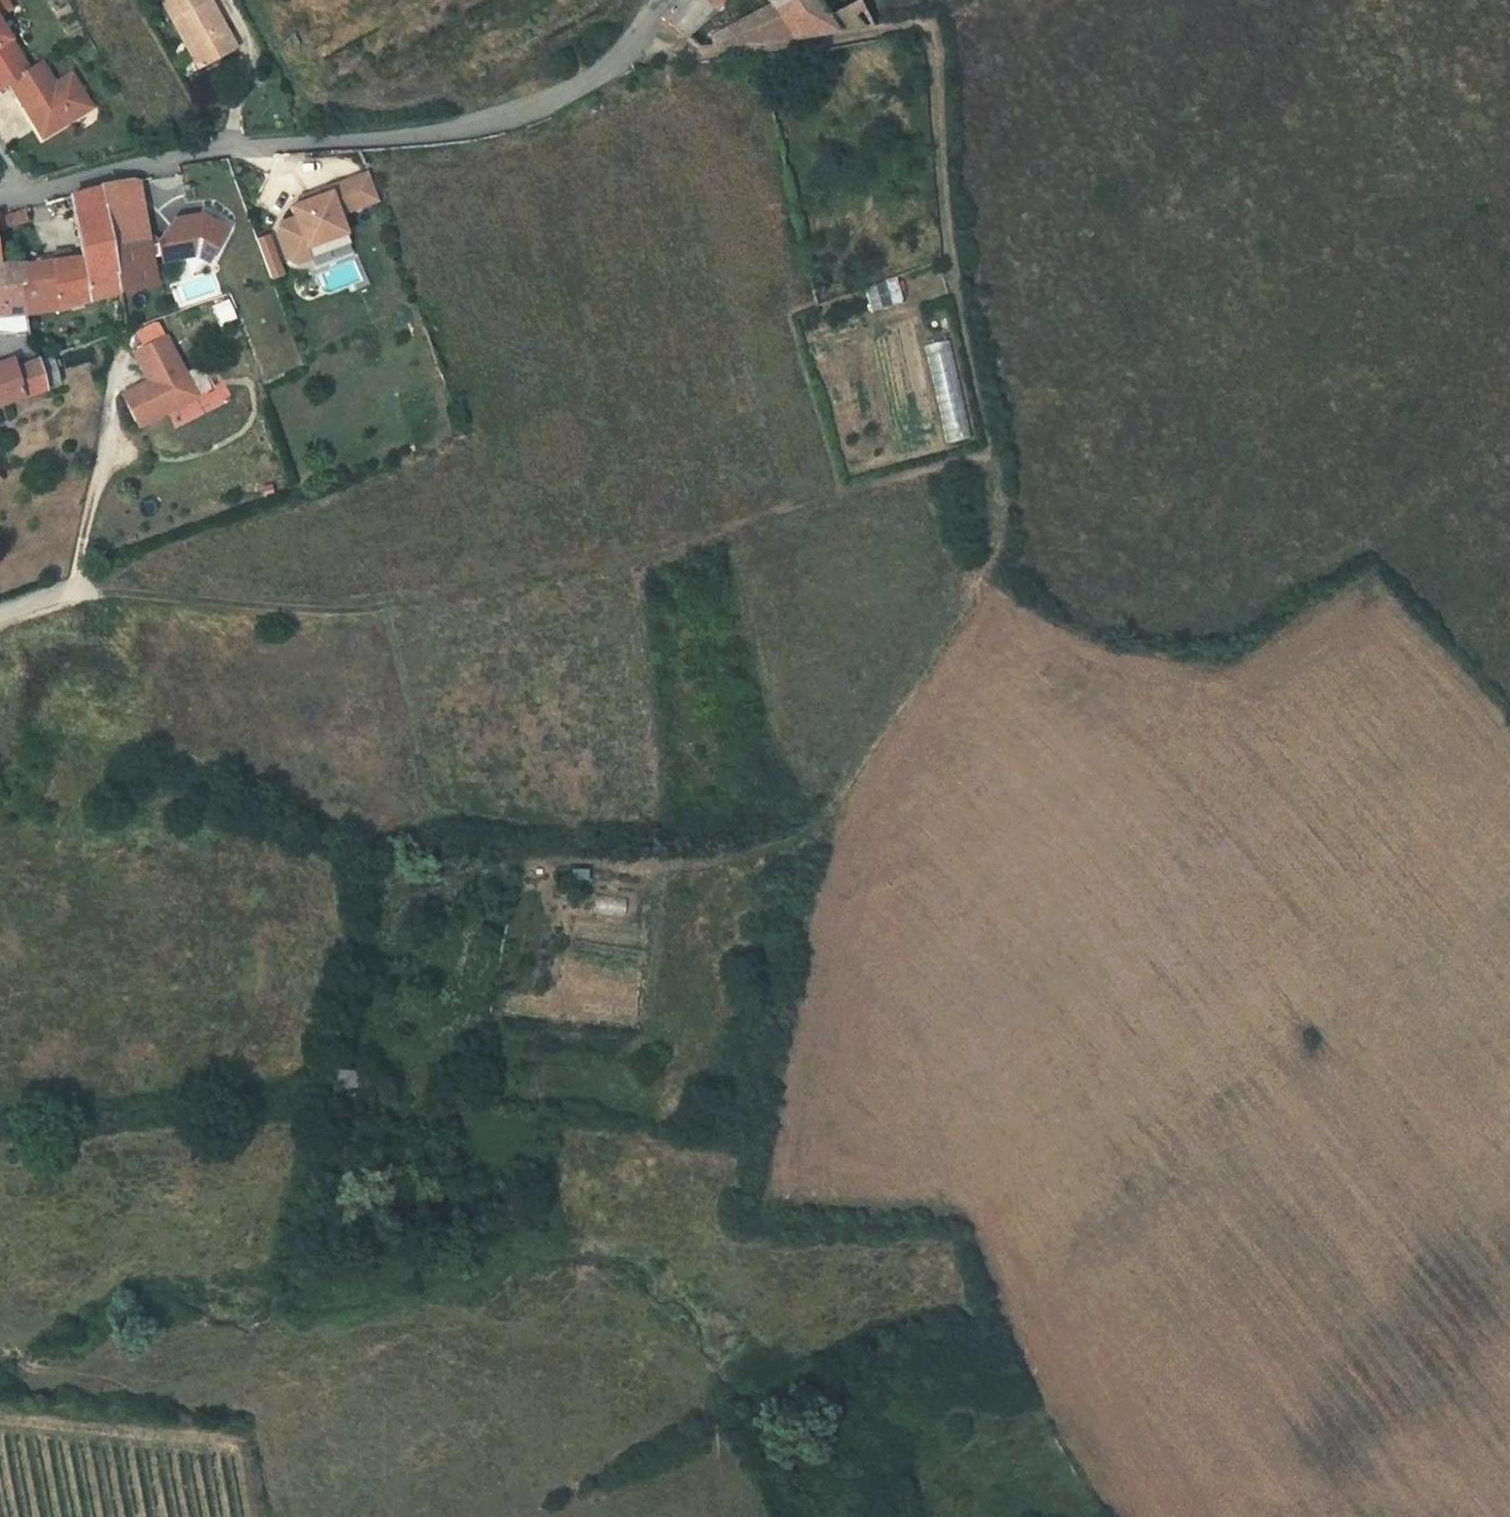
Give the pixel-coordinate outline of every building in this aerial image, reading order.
[(227,36),(205,0),(154,0),(191,59),(227,36)] [(717,48),(874,25),(860,0),(847,0),(825,14),(816,0),(775,0),(785,11),(718,32),(717,48)] [(0,6),(0,74),(10,69),(30,57),(0,6)] [(30,57),(10,69),(27,98),(42,123),(90,96),(71,63),(57,71),(44,48),(30,57)] [(369,200),(359,173),(319,188),(320,193),(293,204),(282,208),(286,218),(271,223),(267,232),(277,260),(287,264),(302,258),(298,247),(336,233),(330,215),(369,200)] [(93,185),(99,233),(132,227),(136,226),(128,178),(93,185)] [(109,292),(99,233),(93,185),(79,188),(74,189),(82,251),(36,259),(24,261),(27,286),(12,289),(16,310),(109,292)] [(319,188),(291,199),(293,204),(320,193),(319,188)] [(29,215),(28,204),(0,212),(0,225),(29,215)] [(135,246),(132,227),(99,233),(109,292),(145,285),(140,259),(187,249),(201,259),(216,229),(193,217),(164,221),(148,244),(135,246)] [(24,261),(0,263),(0,331),(19,329),(16,310),(12,289),(27,286),(24,261)] [(47,375),(41,346),(23,351),(19,329),(0,331),(0,393),(47,375)] [(155,333),(123,348),(134,371),(138,369),(141,376),(110,390),(124,422),(183,395),(155,333)] [(947,339),(923,345),(947,440),(971,434),(947,339)] [(622,919),(626,898),(595,892),(591,913),(622,919)]
